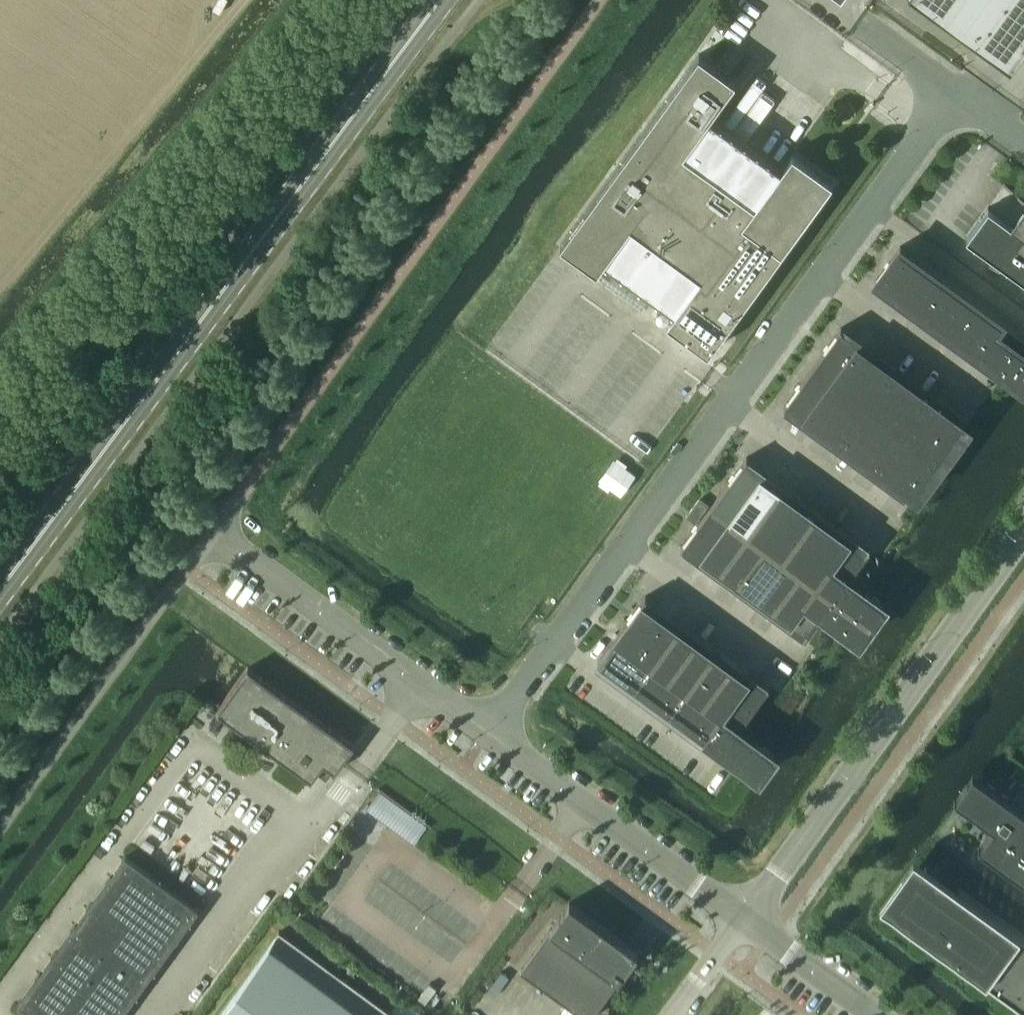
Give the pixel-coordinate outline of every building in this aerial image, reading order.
[(1011,68),(1023,49),(1023,0),(918,0),(1011,68)] [(793,152),(781,168),(709,116),(736,80),(699,53),(560,244),(597,270),(604,260),(674,311),(667,322),(709,352),(833,181),(793,152)] [(967,236),(1023,277),(1023,198),(1005,184),(988,206),(967,236)] [(877,280),(999,368),(997,371),(998,372),(1000,370),(1023,388),(1023,351),(1017,346),(1023,337),(1023,336),(1023,335),(1022,336),(901,248),(902,247),(900,246),(875,280),(876,281),(877,280)] [(860,342),(842,329),(842,328),(841,327),(784,406),(785,407),(786,406),(803,419),(805,416),(909,492),(908,494),(909,495),(964,419),(963,418),(961,420),(858,345),(860,342)] [(711,505),(747,531),(778,489),(761,476),(765,472),(747,459),(748,458),(747,457),(711,505)] [(625,467),(610,488),(621,496),(636,475),(625,467)] [(747,531),(765,544),(782,557),(816,510),(798,496),(795,501),(778,489),(747,531)] [(710,504),(700,497),(686,516),(696,523),(710,504)] [(721,568),(747,531),(711,505),(681,547),(682,548),(683,547),(700,560),(704,556),(721,568)] [(865,589),(857,584),(849,577),(870,548),(869,547),(865,552),(831,527),(835,523),(816,510),(782,557),(756,593),(807,631),(804,636),(805,637),(822,614),(838,626),(857,640),(858,638),(860,640),(871,625),(870,625),(874,619),(875,620),(885,606),(883,604),(884,602),(865,589)] [(738,581),(765,544),(747,531),(721,568),(738,581)] [(756,593),(782,557),(765,544),(738,581),(756,593)] [(651,664),(668,676),(695,640),(660,615),(664,611),(646,598),(647,597),(645,596),(615,637),(651,664)] [(651,664),(615,637),(598,661),(601,664),(602,663),(631,685),(633,687),(651,664)] [(739,728),(769,686),(768,685),(767,686),(750,673),(746,678),(695,640),(668,676),(686,689),(721,715),(739,728)] [(668,676),(651,664),(633,687),(636,689),(637,689),(666,710),(666,711),(668,713),(686,689),(668,676)] [(217,710),(218,712),(311,779),(312,778),(320,767),(328,773),(332,768),(334,769),(333,771),(334,772),(354,744),(248,667),(217,710)] [(721,715),(686,689),(668,713),(671,715),(672,714),(701,736),(700,736),(703,738),(721,715)] [(739,728),(721,715),(703,738),(706,740),(730,757),(747,733),(739,728)] [(756,777),(758,775),(760,777),(775,756),(773,754),(774,753),(756,739),(755,739),(747,733),(730,757),(742,765),(741,766),(756,777)] [(954,796),(993,825),(984,838),(979,845),(1023,878),(1023,809),(972,771),(954,796)] [(414,844),(427,826),(380,791),(366,809),(414,844)] [(35,1014),(121,1014),(199,908),(125,855),(18,1002),(35,1014)] [(1023,1007),(1023,935),(914,855),(880,901),(1023,1007)] [(620,978),(639,952),(626,943),(570,902),(520,970),(582,1014),(593,1014),(620,978)] [(279,931),(218,1014),(391,1014),(390,1014),(391,1013),(279,931)]
